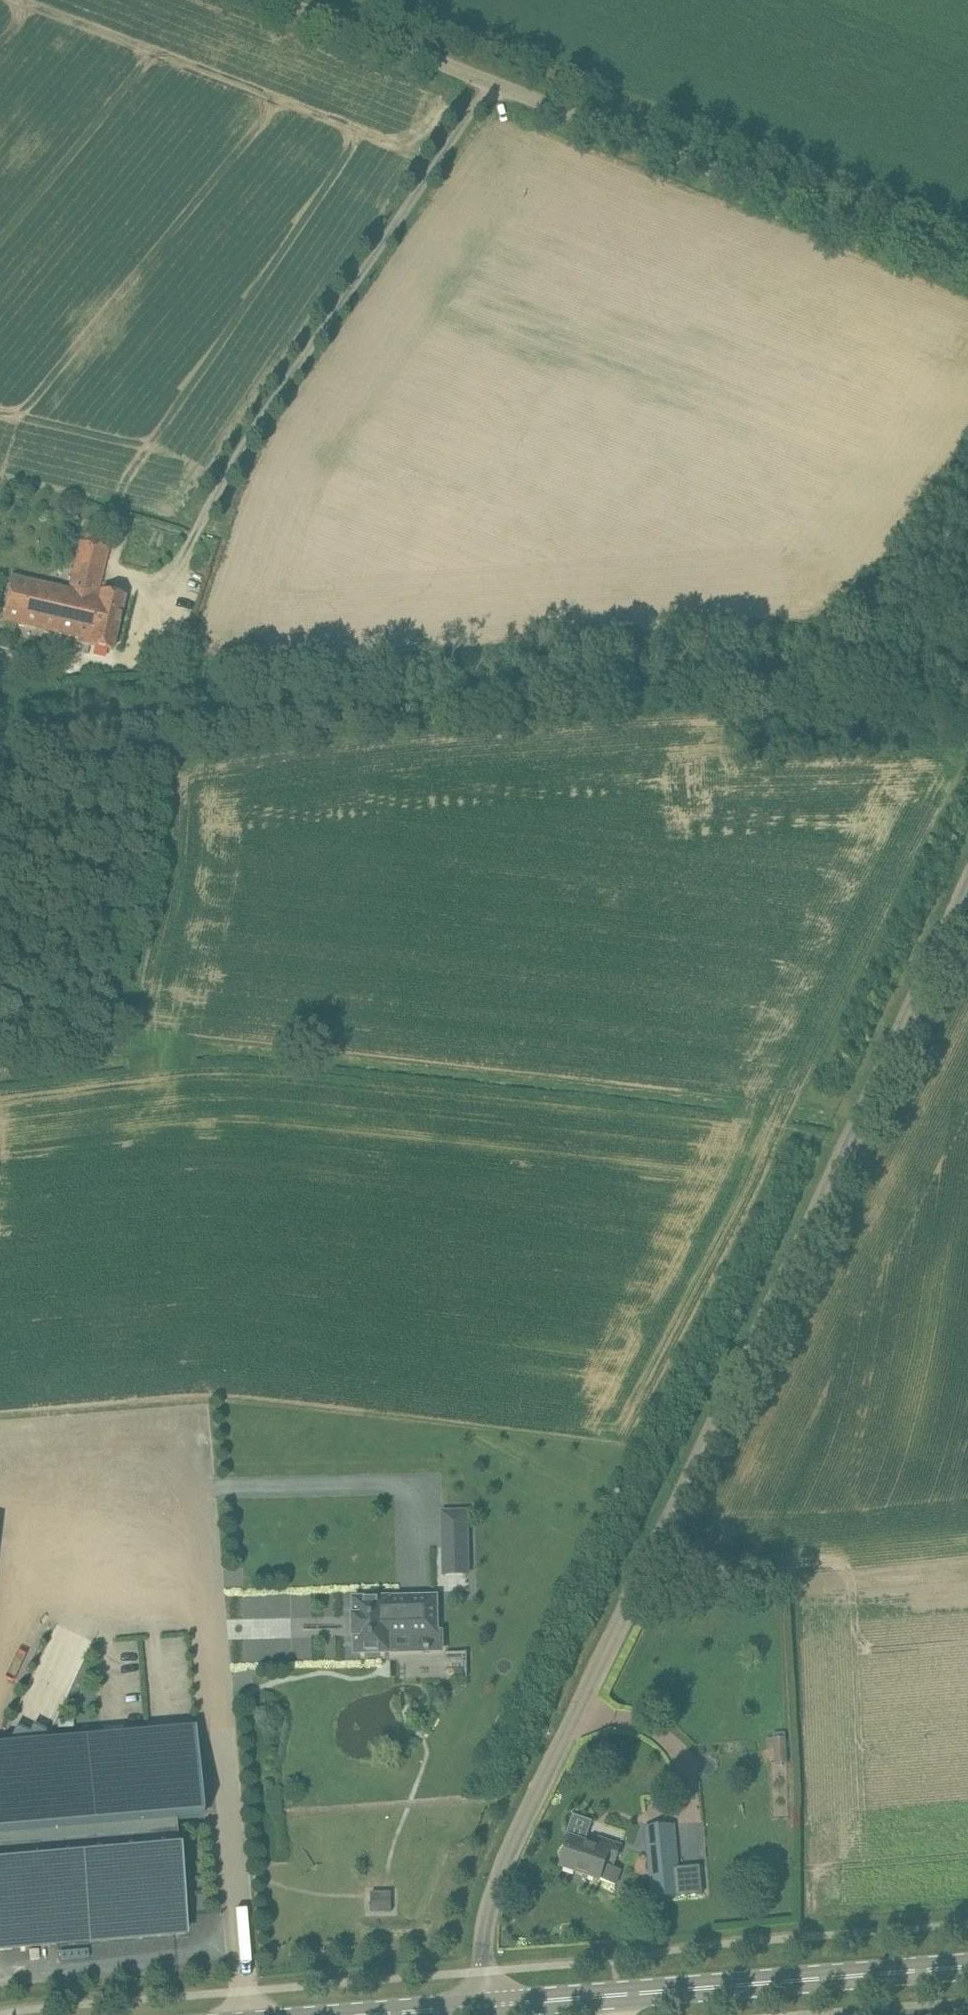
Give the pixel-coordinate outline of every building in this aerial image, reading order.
[(109,547),(89,543),(81,541),(69,589),(13,576),(3,619),(0,618),(0,619),(90,640),(89,644),(113,650),(125,596),(102,591),(99,589),(109,547)] [(356,1616),(355,1616),(355,1635),(356,1635),(357,1652),(390,1651),(390,1634),(438,1633),(438,1632),(437,1596),(355,1598),(356,1616)] [(185,1932),(176,1822),(201,1818),(194,1730),(0,1746),(0,1948),(185,1932)] [(676,1823),(645,1826),(652,1899),(682,1896),(680,1867),(676,1823)] [(597,1846),(590,1843),(571,1837),(562,1865),(616,1884),(621,1869),(606,1864),(608,1857),(617,1860),(622,1845),(600,1837),(597,1846)] [(681,1864),(701,1863),(700,1850),(681,1851),(681,1864)] [(375,1911),(395,1910),(395,1890),(374,1890),(375,1911)]
